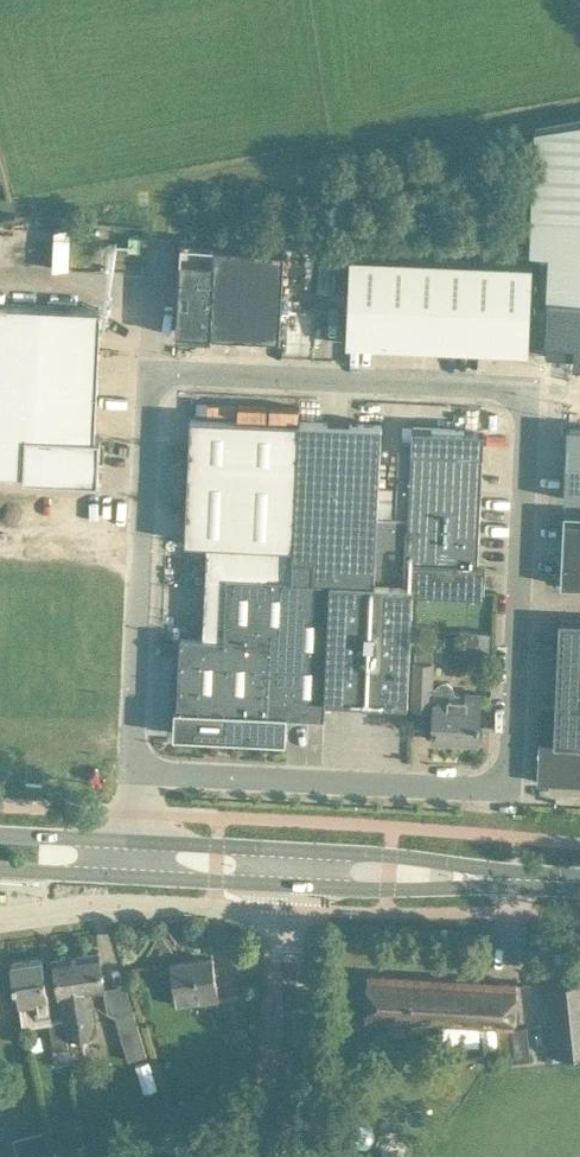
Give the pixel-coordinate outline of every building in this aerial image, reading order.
[(530,252),(551,252),(549,299),(579,300),(579,118),(535,126),(532,216),(530,252)] [(67,266),(68,226),(52,226),(51,266),(67,266)] [(182,239),(178,331),(282,335),(286,248),(182,239)] [(351,255),(347,343),(528,351),(532,263),(351,255)] [(543,362),(579,363),(579,301),(546,299),(543,362)] [(95,547),(98,481),(100,436),(96,436),(101,307),(0,303),(0,543),(95,547)] [(191,416),(185,540),(293,545),(300,421),(191,416)] [(293,545),(293,548),(294,556),(314,557),(313,578),(330,579),(396,582),(406,582),(409,519),(378,518),(382,424),(300,421),(293,545)] [(330,579),(324,698),(325,698),(408,702),(409,678),(410,643),(413,591),(484,594),(485,592),(485,563),(478,563),(484,428),(479,428),(413,425),(409,519),(406,582),(396,582),(330,579)] [(565,497),(579,498),(579,427),(568,426),(565,497)] [(564,511),(561,584),(579,585),(579,512),(564,511)] [(174,710),(173,738),(286,744),(288,713),(325,715),(325,698),(324,698),(330,579),(313,578),(283,577),(227,574),(224,637),(180,635),(180,645),(177,710),(174,710)] [(555,705),(579,706),(579,619),(559,618),(556,703),(555,705)] [(469,629),(468,648),(489,649),(489,629),(469,629)] [(414,648),(413,679),(433,680),(434,649),(427,649),(414,648)] [(432,686),(432,701),(434,701),(434,714),(433,738),(456,739),(456,737),(467,738),(467,740),(478,740),(480,693),(466,692),(466,695),(455,692),(454,689),(453,686),(451,684),(448,683),(445,682),(441,683),(439,685),(437,687),(432,686)] [(538,781),(579,783),(579,706),(555,705),(556,703),(541,702),(541,704),(542,704),(538,781)] [(99,949),(54,956),(58,980),(60,993),(64,1019),(63,1019),(66,1036),(98,1031),(91,988),(105,986),(103,973),(99,949)] [(171,963),(174,986),(176,1002),(196,999),(196,1002),(219,999),(213,957),(171,963)] [(11,963),(14,985),(17,984),(20,1001),(34,998),(37,1018),(51,1016),(48,997),(49,997),(43,958),(11,963)] [(367,1016),(390,1018),(512,1025),(515,982),(369,973),(367,1016)] [(551,1005),(556,1055),(579,1052),(579,978),(548,982),(551,1005)] [(229,1035),(247,1032),(242,994),(223,997),(229,1035)] [(134,1009),(115,1014),(128,1058),(146,1052),(134,1009)] [(63,1019),(50,1021),(56,1063),(70,1061),(65,1036),(66,1036),(63,1019)] [(525,1024),(514,1026),(517,1054),(528,1052),(525,1024)] [(128,1126),(125,1133),(130,1140),(138,1138),(141,1131),(136,1125),(128,1126)] [(37,1130),(14,1135),(19,1156),(54,1156),(47,1131),(37,1133),(37,1130)]
